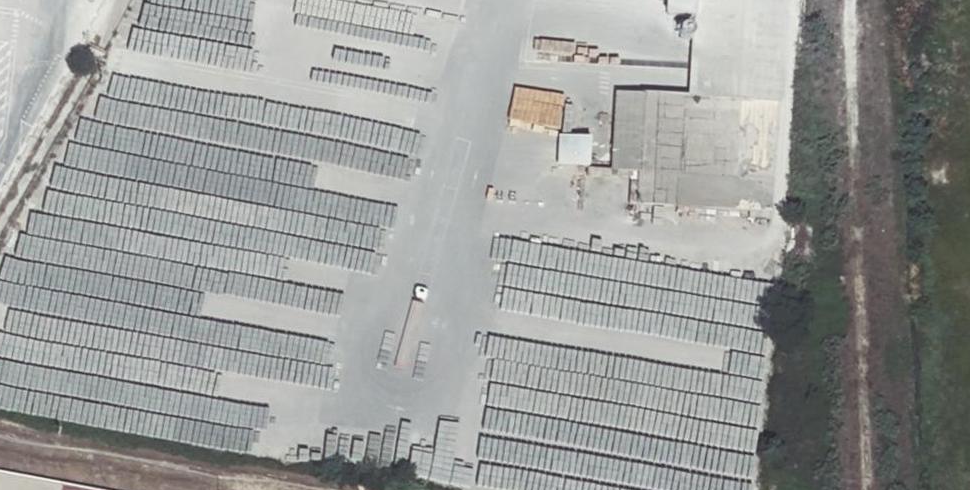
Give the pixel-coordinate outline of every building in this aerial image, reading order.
[(690,99),(642,97),(641,98),(612,96),(610,133),(609,144),(608,163),(583,161),(583,173),(607,174),(624,175),(634,176),(634,185),(633,208),(773,216),(785,0),(696,0),(690,99)] [(591,143),(609,144),(610,133),(592,132),(591,143)] [(607,174),(583,173),(582,181),(613,183),(613,179),(624,179),(624,175),(607,174)] [(654,263),(563,249),(560,265),(578,268),(575,291),(657,304),(660,283),(651,281),(654,263)] [(776,313),(729,308),(727,324),(672,318),(670,336),(686,338),(683,362),(500,340),(489,436),(492,437),(490,461),(515,464),(512,489),(755,489),(776,313)] [(0,472),(0,489),(96,489),(0,472)]
